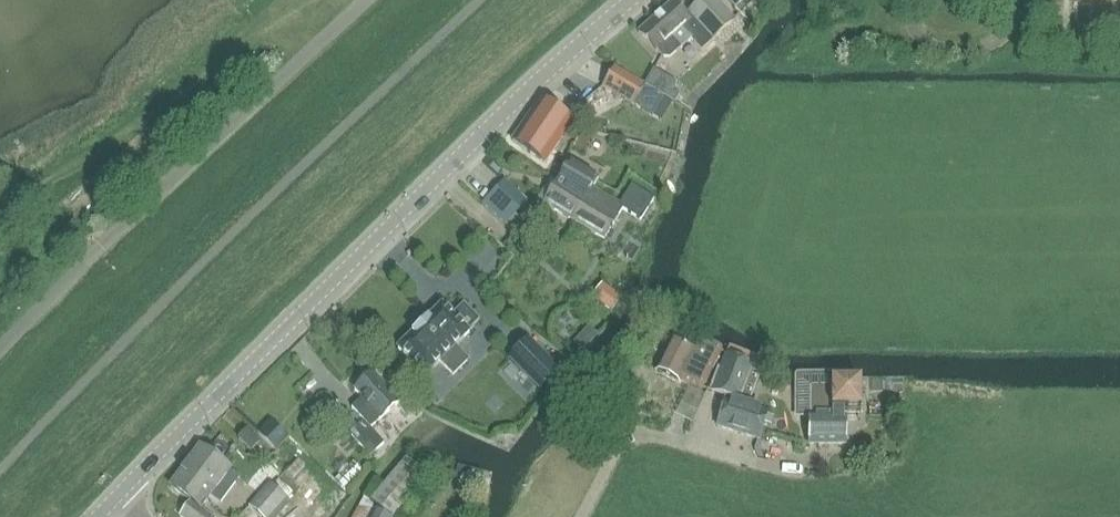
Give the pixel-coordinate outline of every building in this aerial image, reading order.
[(656,51),(666,62),(680,48),(690,39),(701,51),(734,21),(714,0),(701,0),(688,12),(692,17),(689,20),(672,2),(638,32),(655,52),(656,51)] [(633,106),(645,86),(614,68),(602,87),(633,106)] [(539,101),(512,141),(544,164),(562,138),(549,129),(559,115),(543,103),(539,101)] [(556,182),(543,203),(573,221),(598,180),(569,161),(563,171),(558,168),(551,179),(556,182)] [(527,202),(504,180),(482,203),(505,225),(527,202)] [(619,205),(593,189),(573,221),(603,239),(622,209),(640,220),(654,199),(631,186),(619,205)] [(601,285),(592,298),(610,311),(619,299),(601,285)] [(441,305),(397,349),(424,377),(469,333),(467,332),(478,321),(463,305),(452,316),(451,315),(453,313),(448,308),(446,310),(441,305)] [(528,340),(509,359),(540,390),(559,372),(528,340)] [(699,394),(721,351),(701,341),(695,353),(670,341),(655,372),(699,394)] [(735,403),(724,400),(717,427),(759,440),(766,413),(748,407),(751,398),(741,395),(752,367),(725,356),(713,392),(736,402),(735,403)] [(369,428),(398,403),(372,373),(353,389),(362,399),(351,408),(362,421),(349,434),(369,457),(383,444),(369,428)] [(811,418),(809,418),(809,445),(844,445),(845,418),(844,418),(844,411),(860,411),(860,383),(832,383),(832,389),(811,389),(811,418)] [(251,452),(259,444),(246,431),(238,440),(251,452)] [(170,487),(190,502),(180,516),(181,516),(210,516),(199,509),(206,500),(219,482),(229,469),(200,448),(170,487)] [(426,477),(406,460),(369,502),(377,509),(374,512),(372,510),(369,516),(392,516),(426,477)] [(276,478),(292,487),(299,476),(283,466),(276,478)] [(286,497),(268,484),(248,509),(258,516),(270,516),(286,497)]
